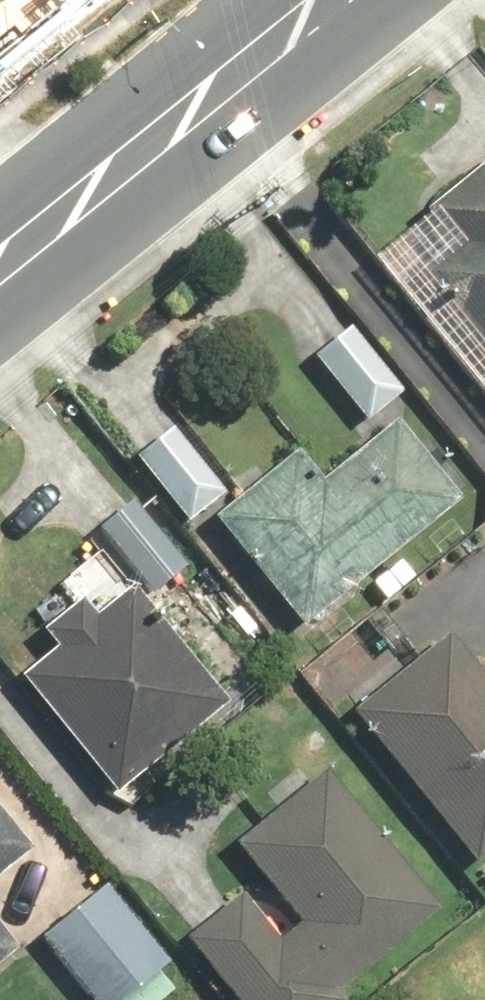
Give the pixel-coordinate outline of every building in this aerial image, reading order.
[(72,5),(69,0),(0,0),(0,61),(72,5)] [(425,213),(451,246),(415,275),(484,361),(484,165),(425,213)] [(350,330),(313,360),(365,424),(402,394),(350,330)] [(215,523),(301,627),(457,499),(395,424),(321,485),(297,456),(215,523)] [(172,432),(136,460),(187,526),(223,498),(172,432)] [(132,504),(99,531),(151,595),(184,567),(132,504)] [(55,651),(19,681),(116,797),(226,706),(130,590),(94,619),(81,604),(42,636),(55,651)] [(447,638),(352,715),(475,866),(484,858),(484,685),(447,638)] [(233,999),(329,999),(437,911),(324,774),(235,847),(300,925),(278,944),(239,898),(185,943),(233,999)] [(29,851),(0,816),(0,876),(29,851)] [(42,941),(91,999),(124,999),(166,965),(104,890),(42,941)] [(15,951),(0,933),(0,963),(15,951)]
